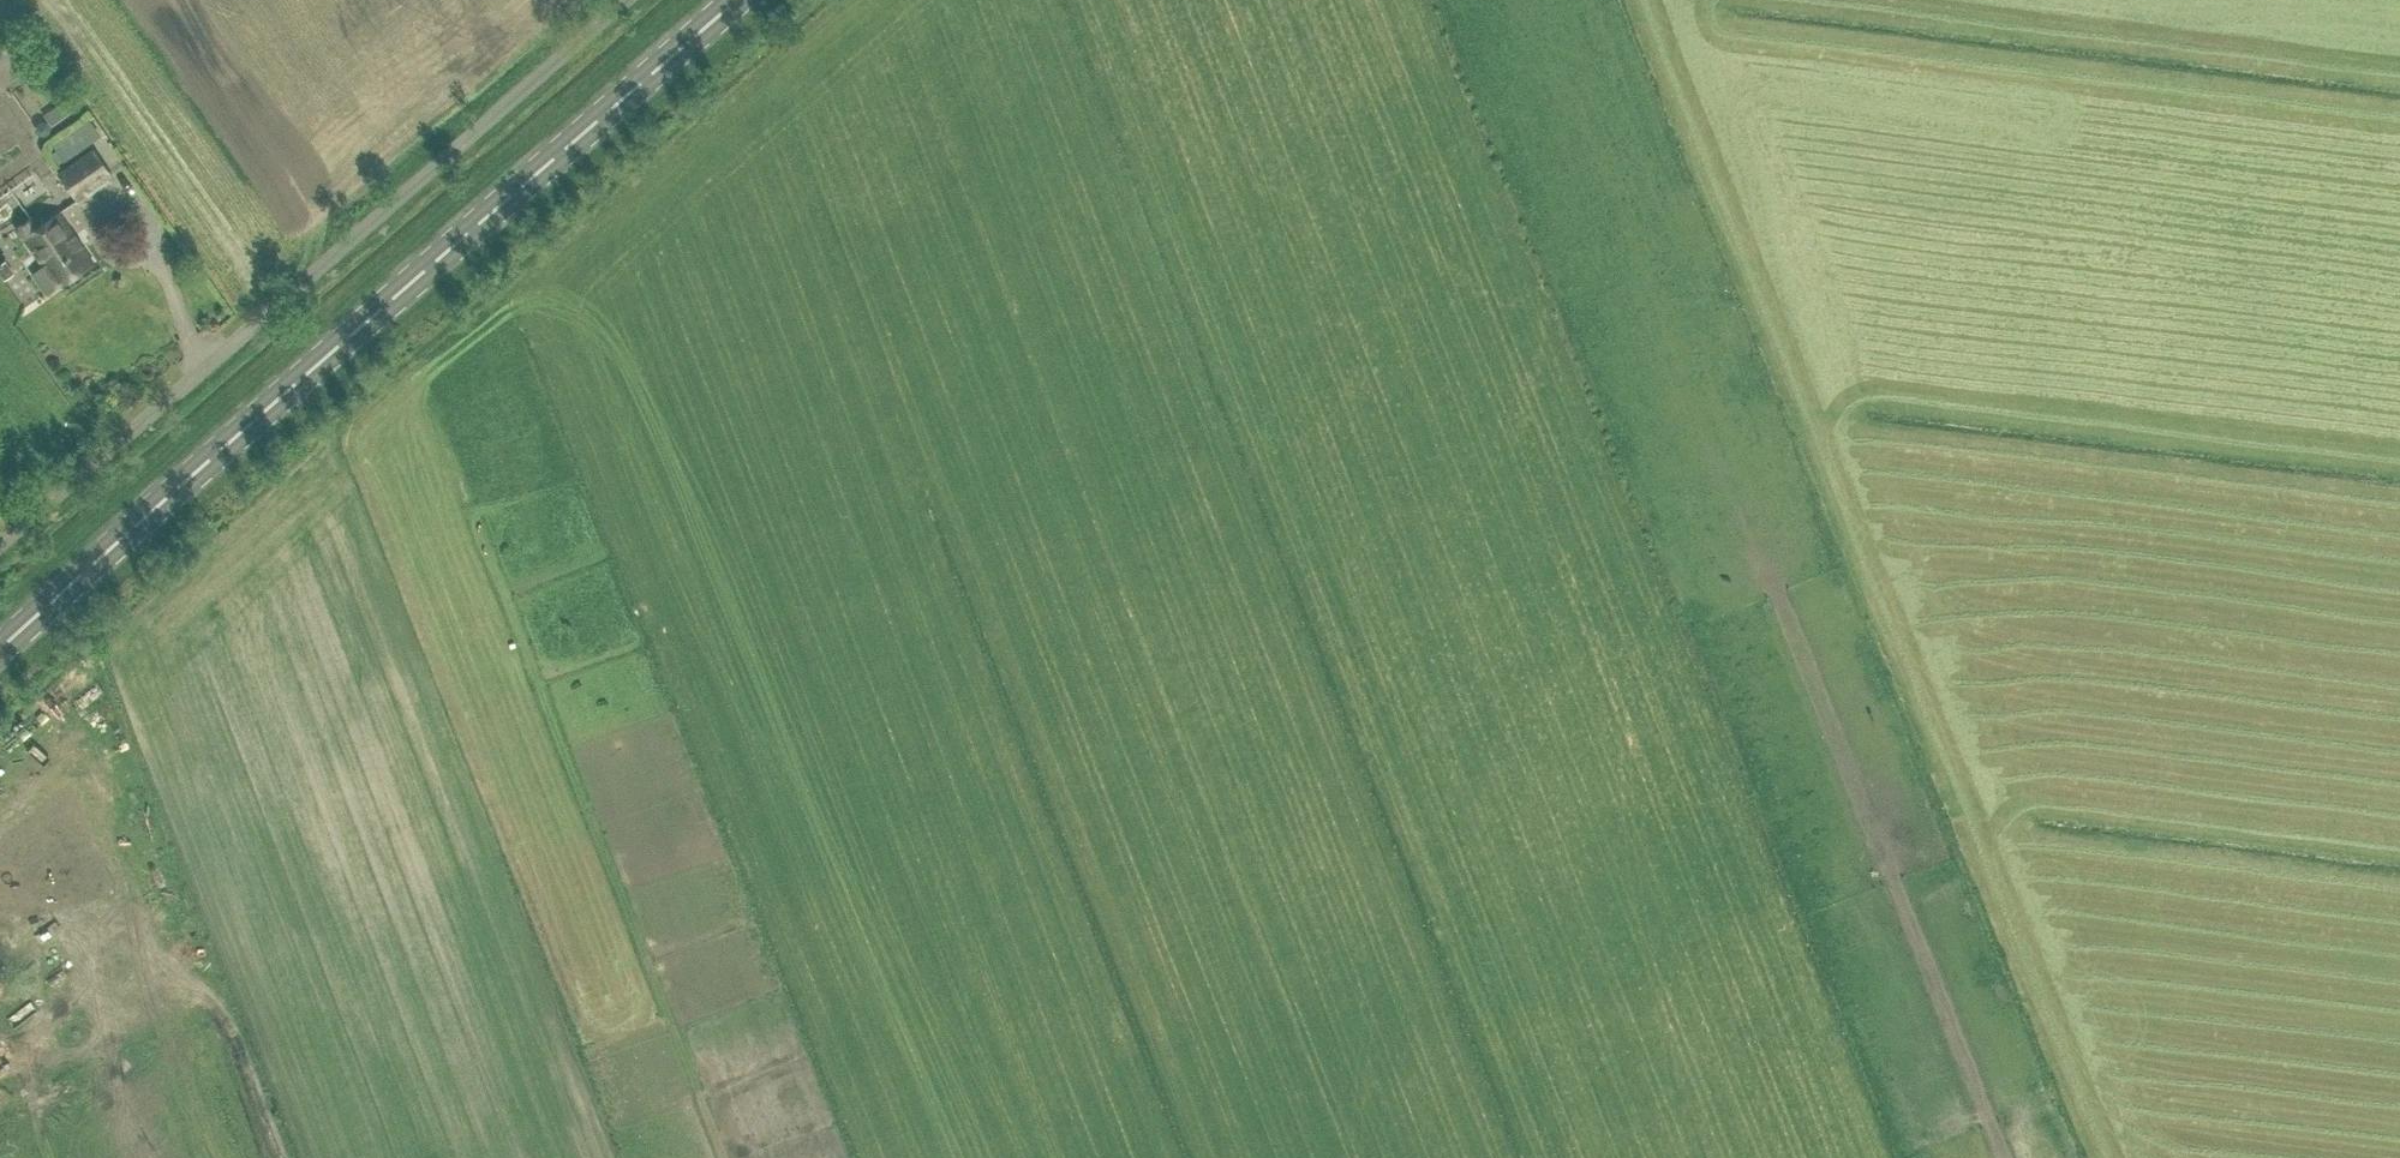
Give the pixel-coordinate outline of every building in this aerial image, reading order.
[(94,144),(57,171),(79,202),(114,175),(94,144)] [(24,236),(44,265),(49,262),(64,284),(95,263),(60,212),(24,236)]
